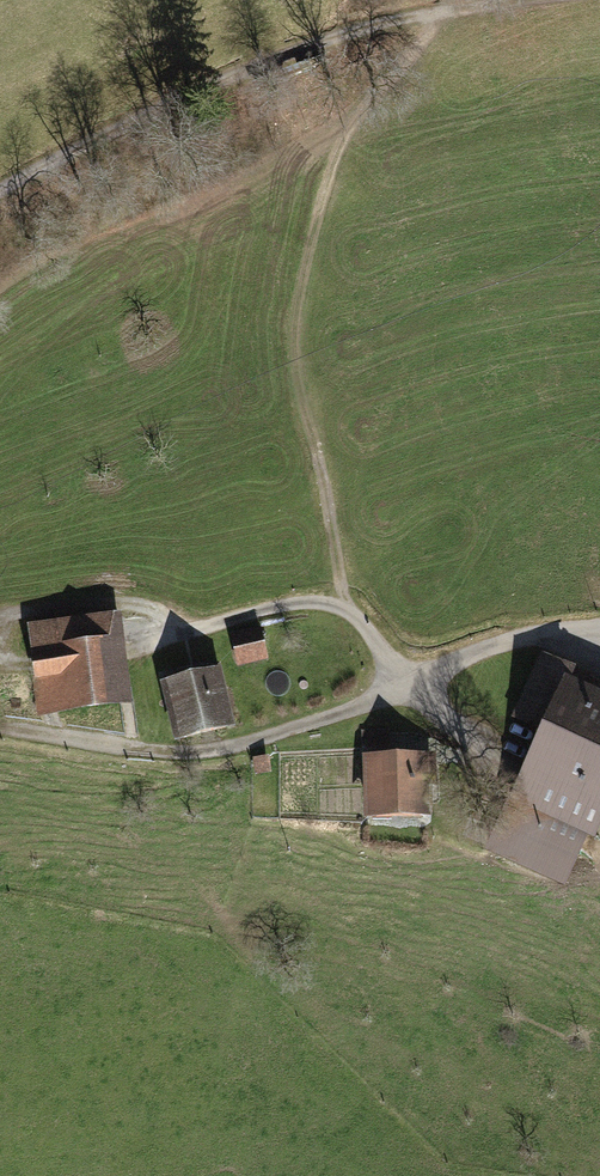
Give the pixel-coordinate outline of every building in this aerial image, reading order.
[(123,643),(119,618),(30,630),(41,711),(114,702),(107,645),(123,643)] [(233,637),(238,662),(266,656),(261,631),(233,637)] [(517,715),(545,728),(513,797),(511,796),(487,846),(542,871),(553,847),(537,840),(549,813),(582,829),(599,793),(599,712),(562,695),(573,671),(543,658),(517,715)] [(213,674),(169,685),(181,736),(226,725),(213,674)] [(430,759),(370,759),(370,768),(371,768),(372,814),(422,814),(422,784),(430,784),(430,759)]
